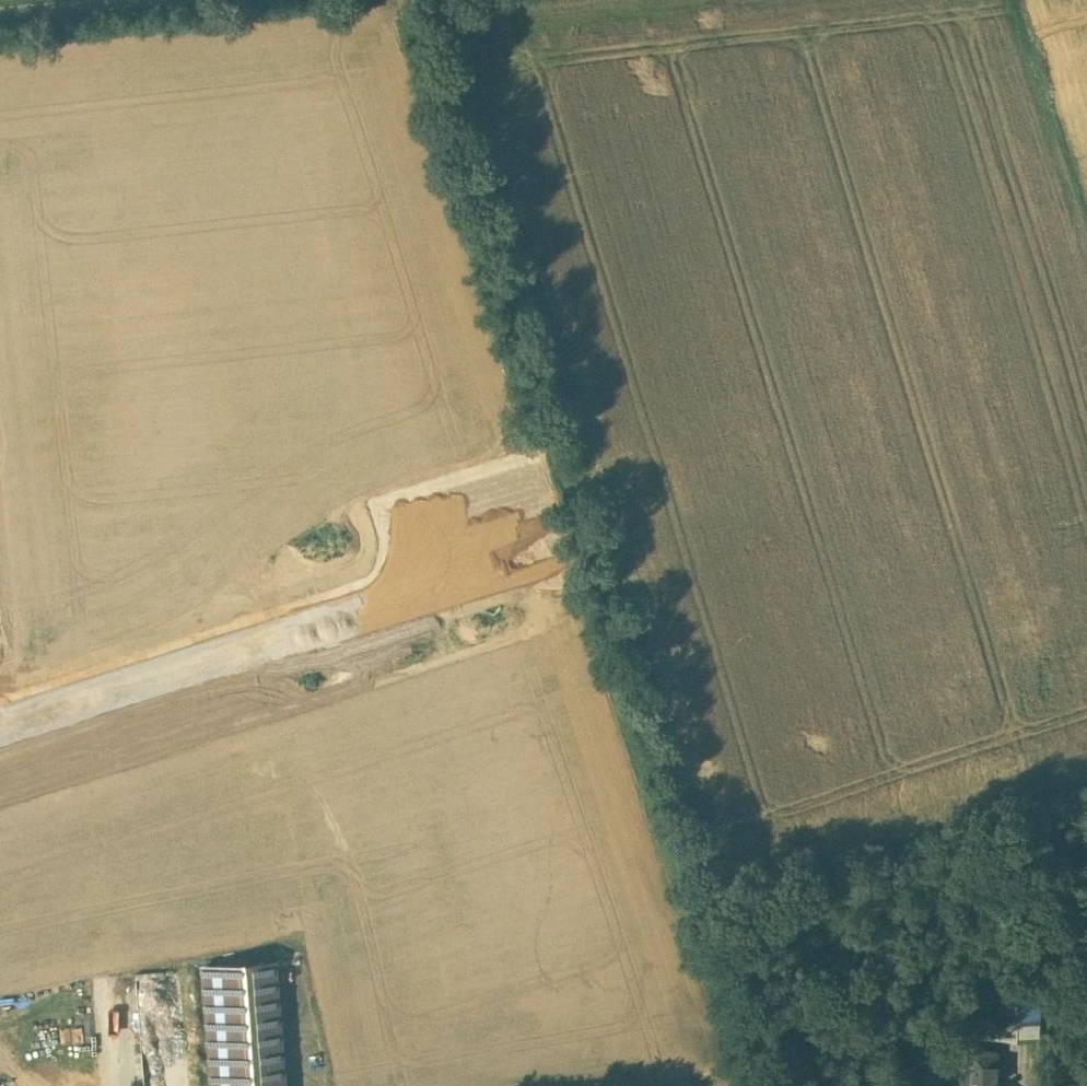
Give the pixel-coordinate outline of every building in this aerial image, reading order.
[(204,967),(213,1085),(285,1085),(276,962),(204,967)] [(1034,997),(990,994),(987,1034),(1031,1037),(1034,997)] [(958,1047),(957,1072),(959,1072),(958,1085),(994,1085),(996,1049),(958,1047)]
